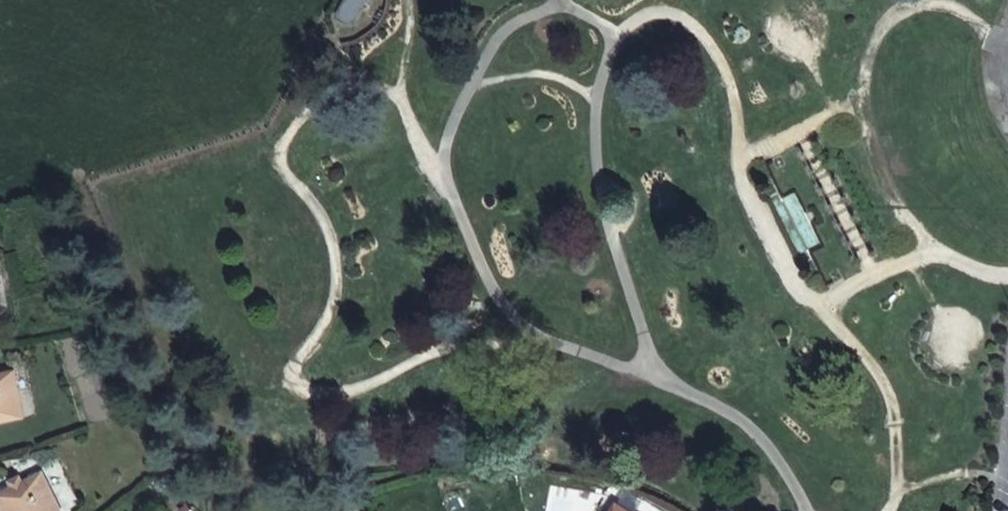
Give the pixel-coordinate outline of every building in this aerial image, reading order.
[(335,16),(351,25),(364,0),(343,0),(335,16)] [(21,416),(12,372),(0,374),(0,421),(21,416)] [(3,510),(60,510),(41,474),(0,493),(0,506),(3,510)]
